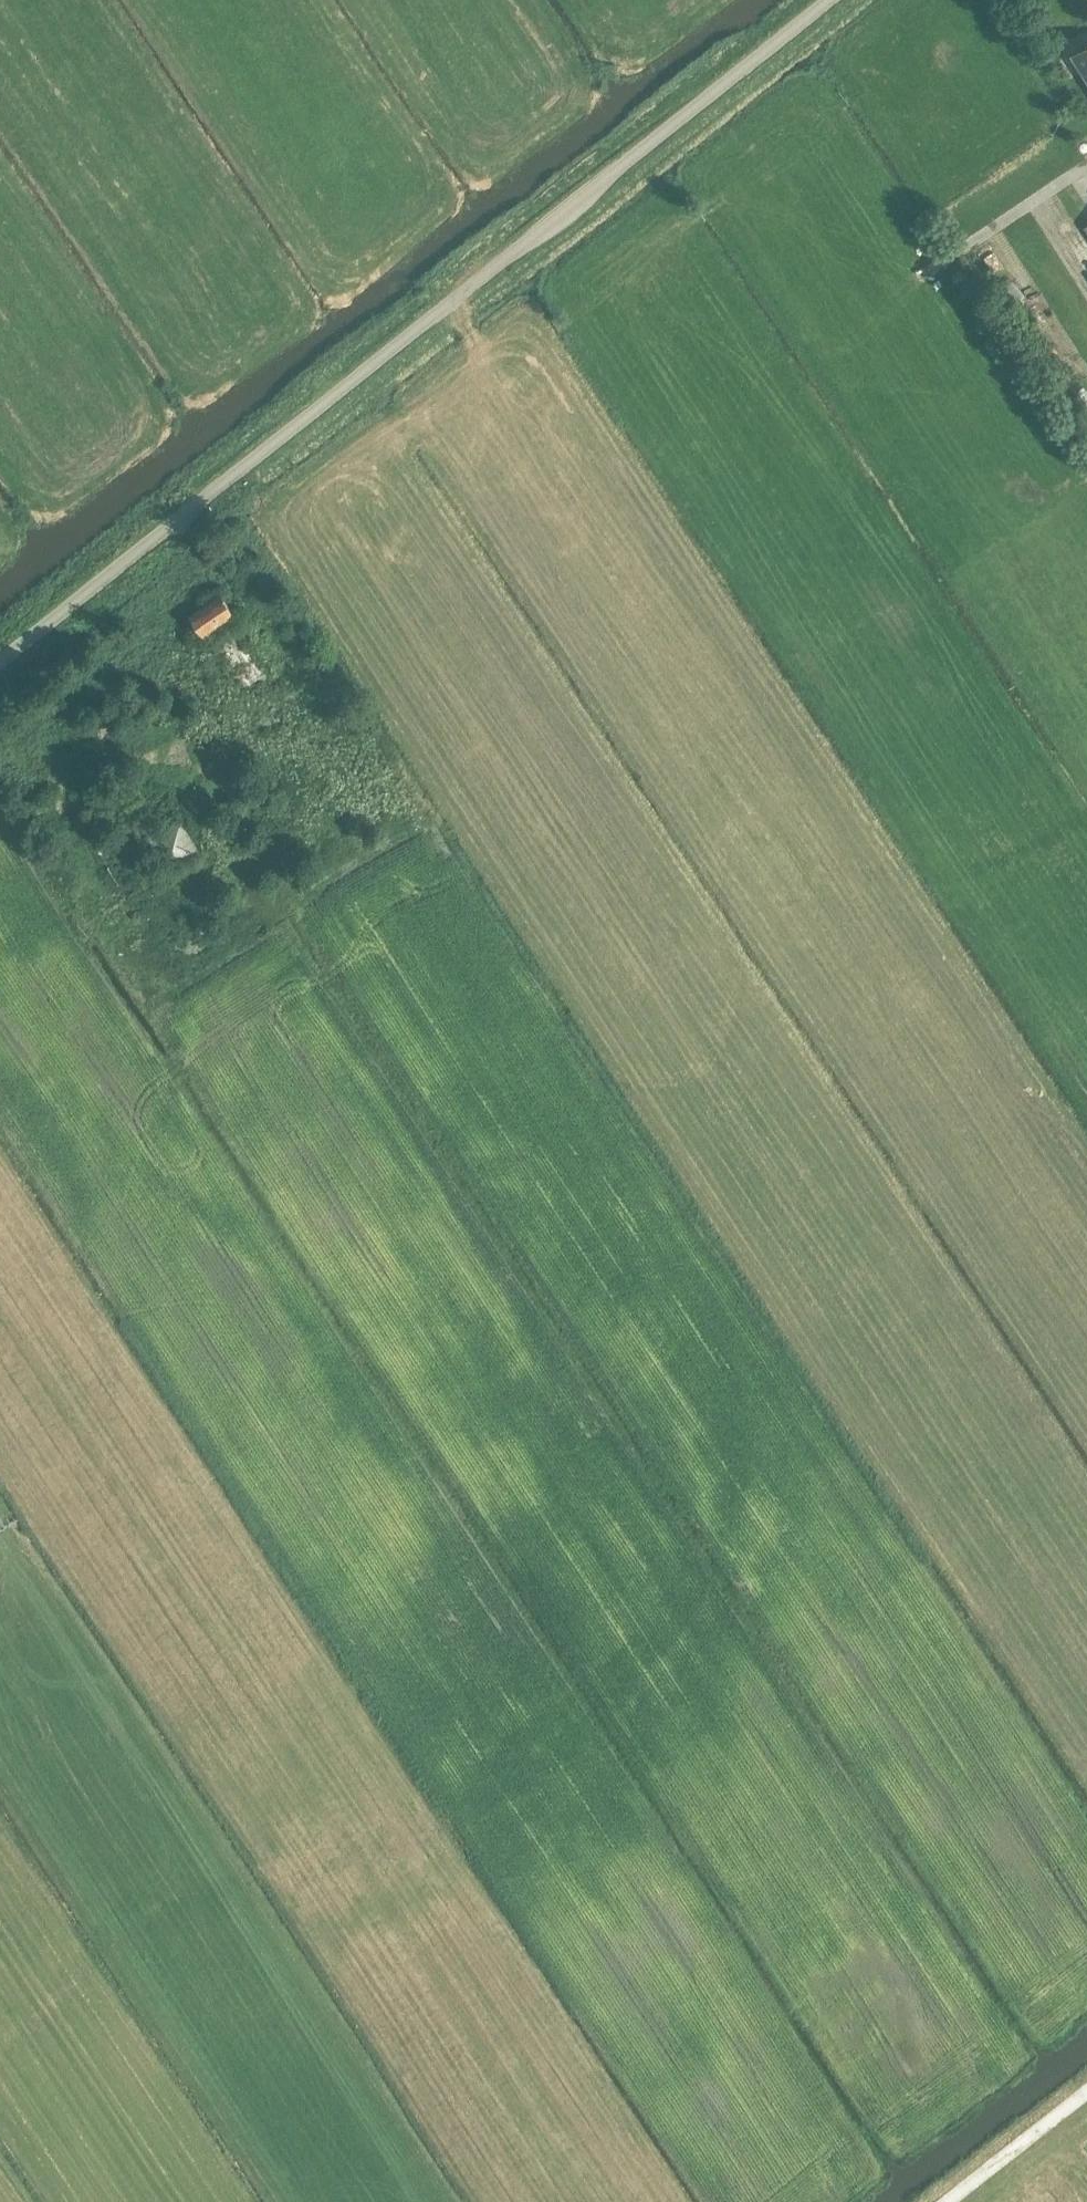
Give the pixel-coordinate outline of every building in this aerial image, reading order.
[(1070,55),(1086,82),(1086,44),(1070,55)] [(205,635),(233,616),(220,596),(191,616),(205,635)] [(184,815),(149,835),(166,866),(201,846),(184,815)]
